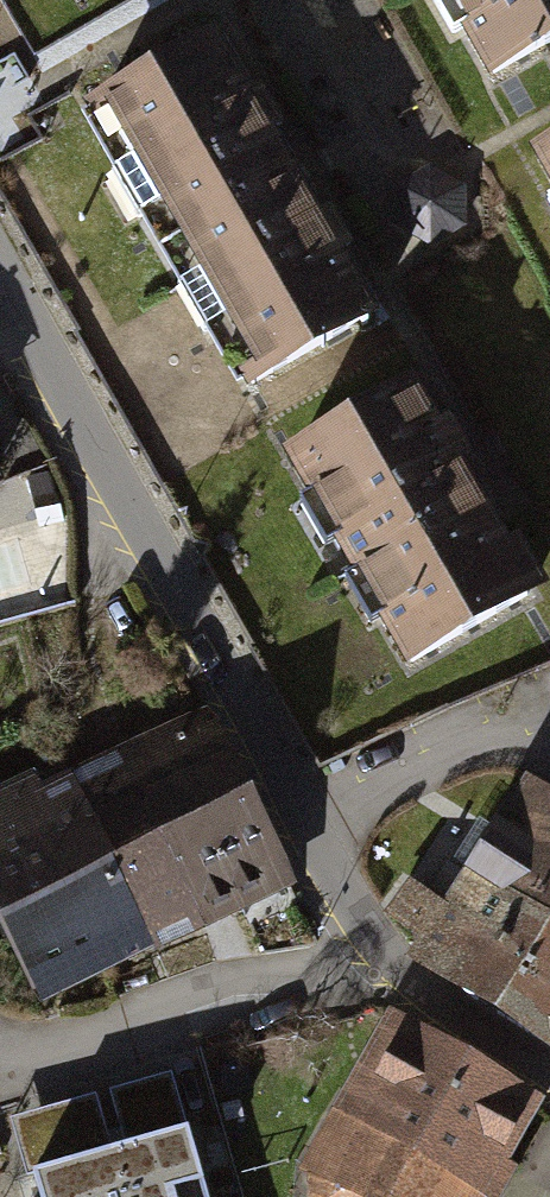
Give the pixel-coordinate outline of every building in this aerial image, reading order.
[(481,20),(468,27),(495,73),(549,41),(549,0),(469,0),(481,20)] [(211,44),(95,111),(128,167),(140,160),(166,204),(153,211),(194,282),(207,275),(232,320),(220,327),(252,383),(368,317),(211,44)] [(542,155),(549,169),(549,150),(542,155)] [(465,184),(432,166),(393,185),(395,227),(430,247),(466,227),(465,184)] [(408,390),(294,456),(316,495),(328,488),(353,530),(341,537),(361,573),(373,566),(398,609),(386,616),(412,660),(527,594),(408,390)] [(183,738),(126,765),(129,770),(164,843),(255,800),(220,728),(186,745),(183,738)] [(164,843),(129,770),(81,793),(149,935),(197,912),(164,843)] [(81,793),(48,812),(34,785),(0,802),(0,807),(10,831),(38,817),(104,957),(149,935),(81,793)] [(529,785),(501,829),(494,824),(466,869),(472,873),(466,883),(549,936),(549,798),(529,785)] [(164,843),(197,912),(231,901),(290,872),(255,800),(164,843)] [(0,807),(0,896),(8,892),(24,921),(12,927),(17,939),(29,934),(53,981),(104,957),(38,817),(10,831),(0,807)] [(466,883),(448,911),(411,884),(392,912),(430,946),(426,951),(474,982),(468,993),(549,1045),(549,936),(466,883)] [(407,1028),(349,1129),(333,1119),(307,1165),(347,1188),(342,1196),(478,1196),(534,1100),(407,1028)] [(188,1129),(33,1173),(40,1196),(207,1196),(188,1129)]
